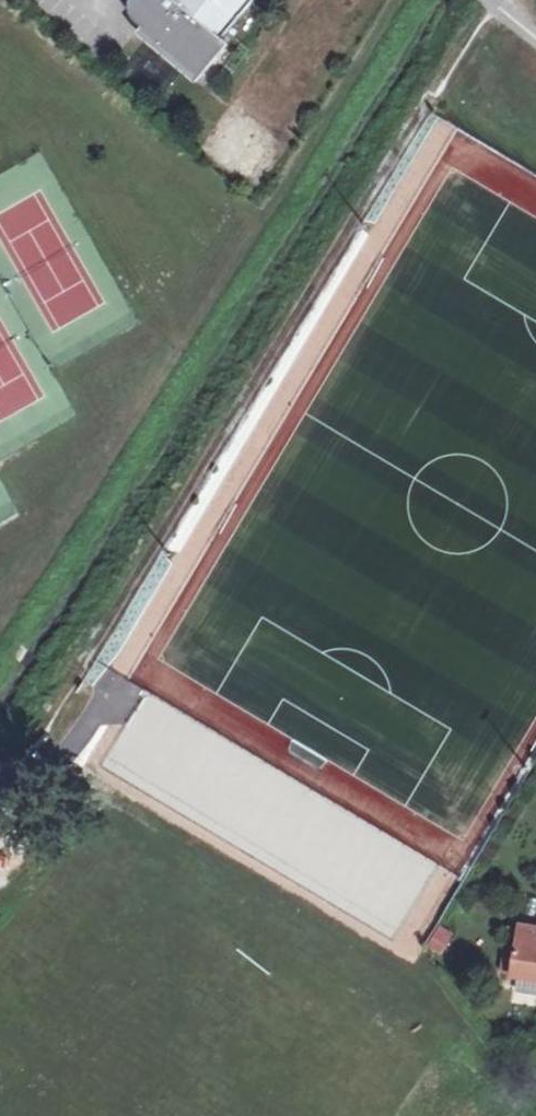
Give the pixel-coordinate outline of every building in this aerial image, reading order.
[(262,0),(174,0),(173,2),(171,0),(136,0),(133,8),(133,19),(139,28),(205,82),(231,50),(225,45),(262,0)] [(512,940),(505,990),(535,996),(535,944),(512,940)]
